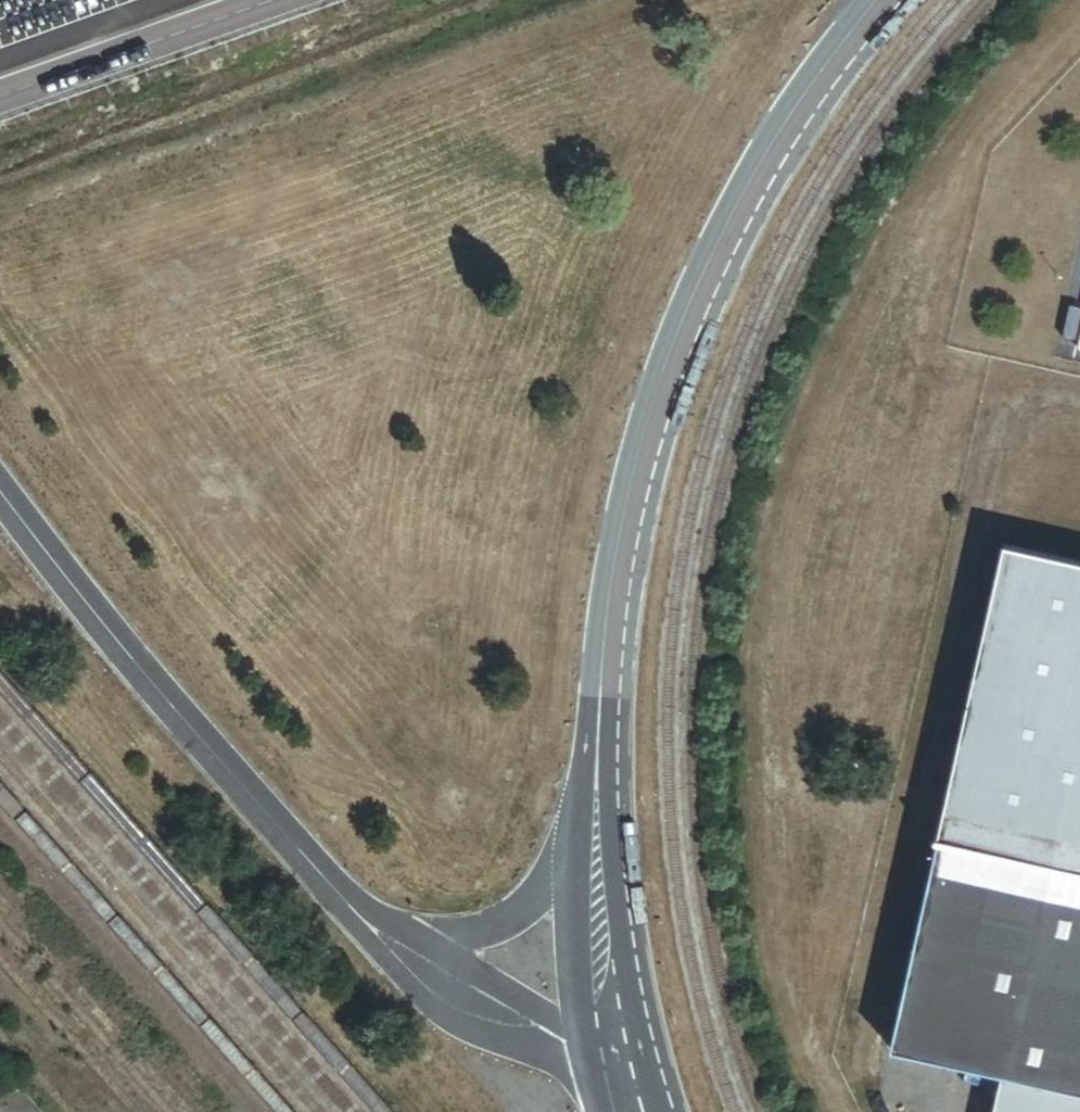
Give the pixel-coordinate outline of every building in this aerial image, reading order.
[(1002,541),(936,853),(1079,883),(1079,562),(1002,541)] [(941,830),(936,853),(896,1030),(1079,1072),(1079,861),(941,830)]
